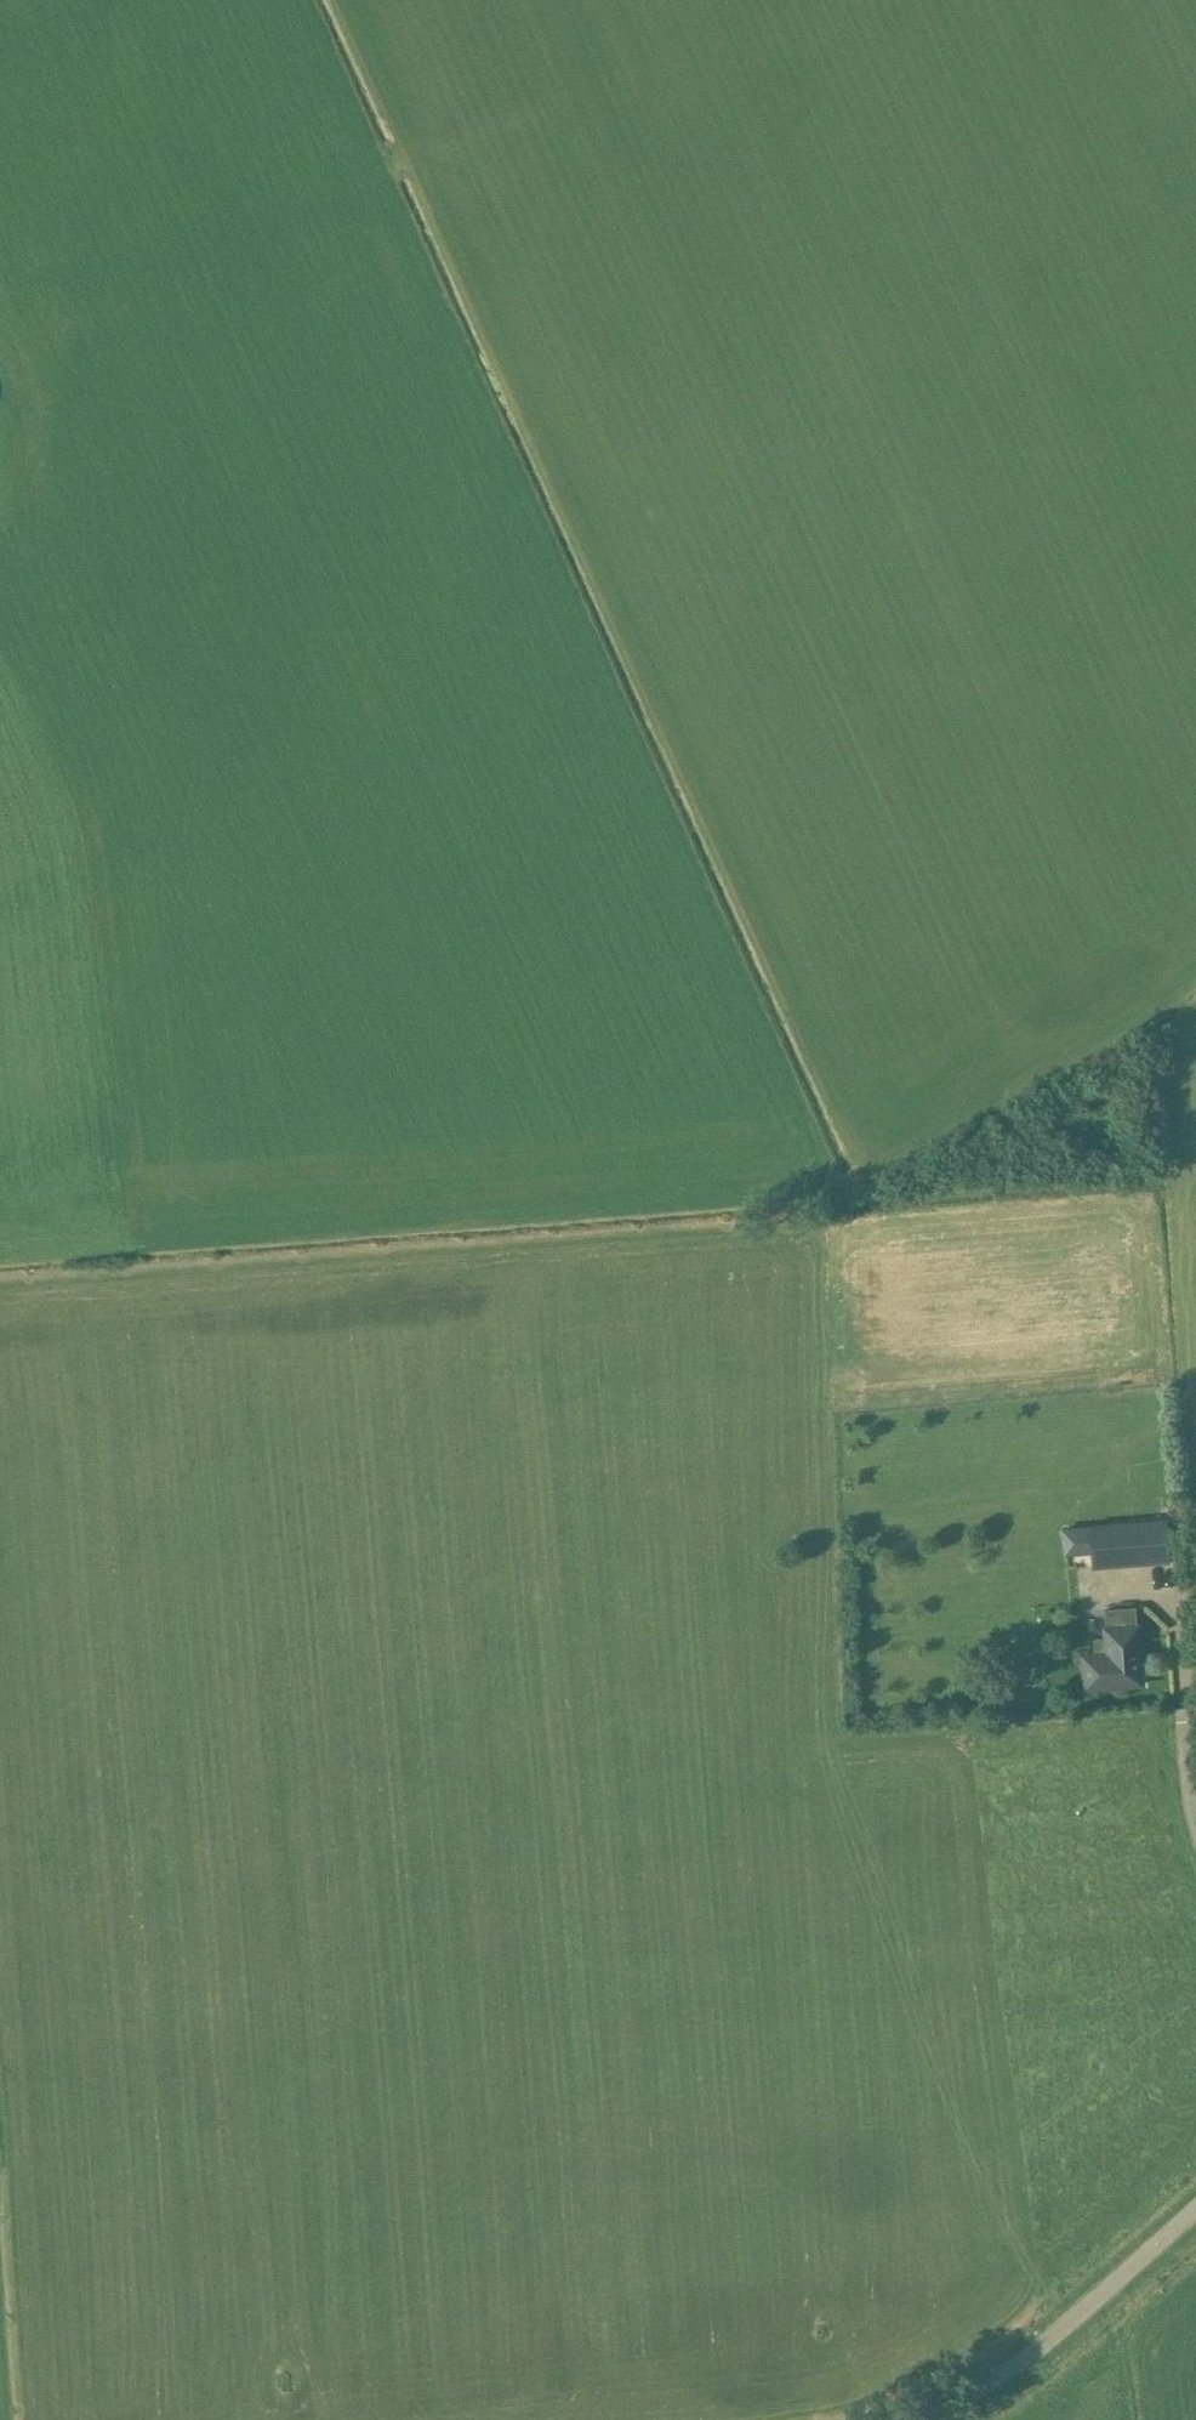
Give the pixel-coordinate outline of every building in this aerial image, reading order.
[(1093,1570),(1171,1563),(1167,1519),(1062,1528),(1065,1556),(1092,1554),(1093,1570)] [(1081,1653),(1084,1692),(1146,1687),(1142,1623),(1138,1623),(1136,1607),(1104,1610),(1106,1626),(1103,1626),(1104,1638),(1094,1639),(1095,1652),(1081,1653)]
